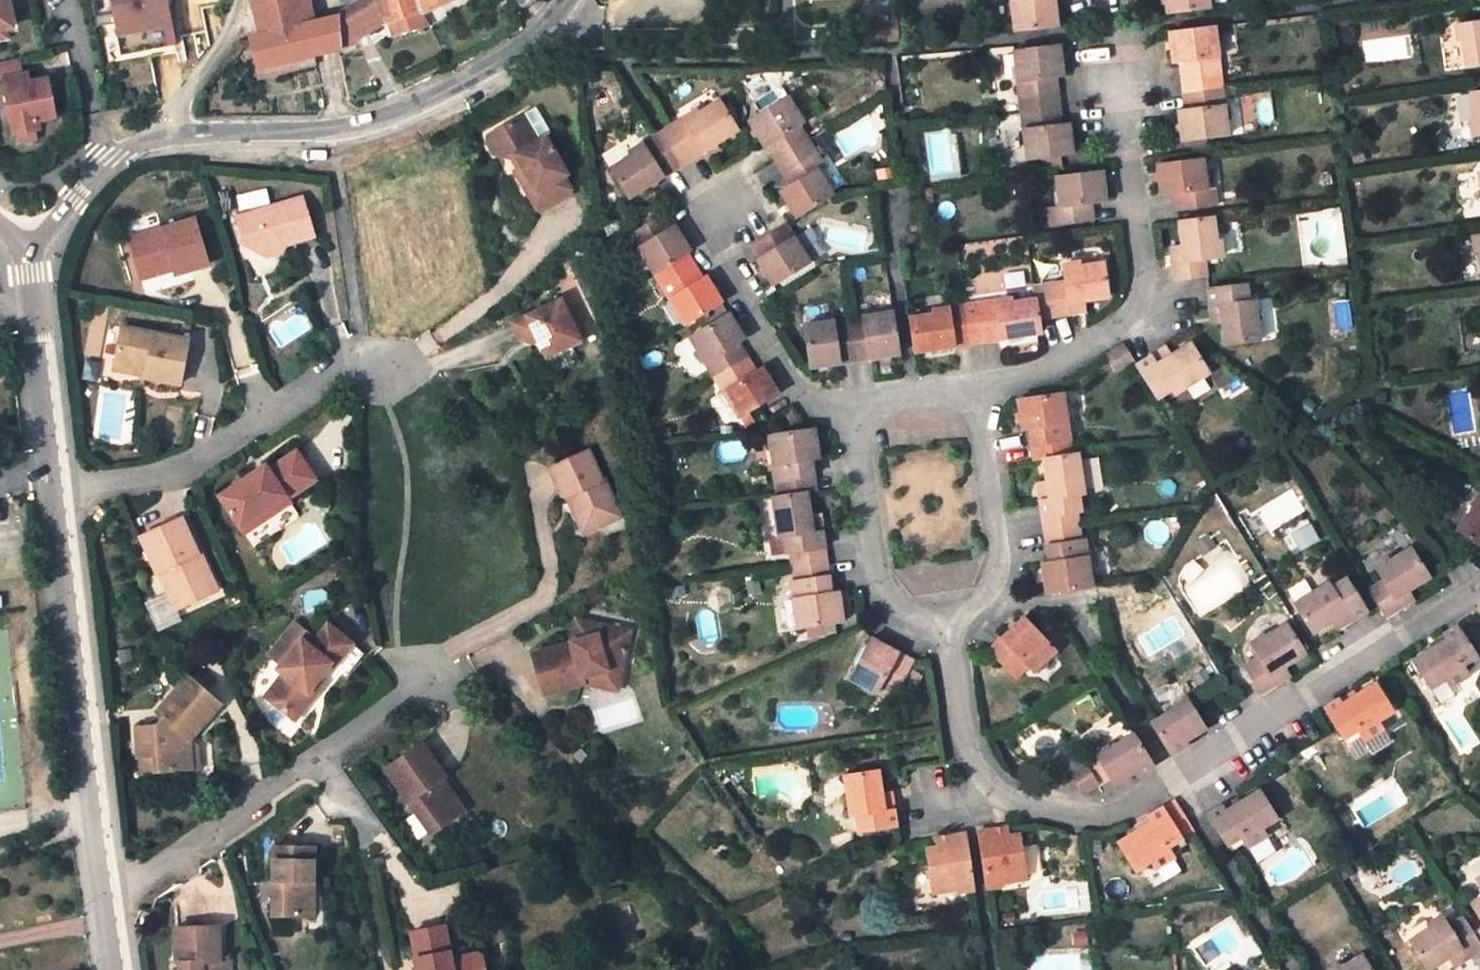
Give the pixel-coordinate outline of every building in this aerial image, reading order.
[(11,31),(18,29),(12,0),(0,0),(0,33),(11,31)] [(121,53),(178,46),(172,0),(114,0),(121,53)] [(253,5),(255,14),(261,35),(249,38),(258,78),(316,65),(314,55),(342,49),(337,17),(309,23),(304,4),(310,2),(310,0),(253,0),(253,5)] [(337,17),(342,49),(385,24),(377,0),(359,0),(337,17)] [(385,24),(388,23),(393,37),(429,24),(422,11),(418,0),(377,0),(385,24)] [(422,11),(447,0),(418,0),(422,11)] [(1059,28),(1056,0),(1013,0),(1017,32),(1059,28)] [(1169,14),(1212,9),(1211,0),(1167,0),(1169,14)] [(1479,66),(1479,22),(1460,25),(1466,68),(1479,66)] [(899,23),(873,25),(874,43),(900,42),(899,23)] [(1216,28),(1170,33),(1173,64),(1180,63),(1182,79),(1221,75),(1216,28)] [(12,40),(11,31),(0,33),(0,42),(12,40)] [(1020,99),(1058,94),(1056,78),(1063,76),(1060,46),(1014,51),(1020,99)] [(1,83),(10,81),(20,136),(25,135),(40,132),(46,131),(44,122),(61,118),(54,80),(29,85),(24,61),(0,66),(0,79),(1,83)] [(1184,92),(1214,89),(1223,88),(1221,75),(1182,79),(1184,92)] [(1228,136),(1223,88),(1214,89),(1184,92),(1186,110),(1178,111),(1182,142),(1228,136)] [(1470,94),(1477,136),(1479,136),(1479,92),(1470,94)] [(1058,94),(1020,99),(1021,112),(1034,111),(1060,108),(1058,94)] [(761,142),(765,148),(767,147),(776,161),(805,143),(809,141),(800,126),(804,124),(788,98),(749,122),(761,142)] [(708,150),(738,131),(720,102),(686,122),(684,119),(669,128),(689,161),(708,150)] [(1073,155),(1069,124),(1062,125),(1060,108),(1034,111),(1021,112),(1027,161),(1073,155)] [(524,119),(489,139),(491,150),(496,158),(513,162),(517,159),(538,195),(546,208),(573,193),(565,180),(569,178),(546,140),(552,137),(537,111),(524,119)] [(689,161),(669,128),(663,132),(658,135),(678,168),(684,165),(689,161)] [(25,135),(27,143),(42,140),(40,132),(25,135)] [(645,148),(612,169),(630,198),(665,177),(678,168),(658,135),(643,145),(645,148)] [(805,143),(776,161),(783,173),(816,153),(809,141),(805,143)] [(832,196),(818,171),(824,167),(816,153),(783,173),(791,186),(781,192),(787,201),(797,218),(832,196)] [(1203,160),(1158,165),(1161,195),(1176,194),(1178,209),(1216,205),(1214,187),(1207,188),(1203,160)] [(1101,172),(1057,177),(1060,207),(1054,208),(1056,226),(1093,220),(1091,204),(1105,203),(1101,172)] [(538,195),(531,199),(539,213),(546,208),(538,195)] [(304,202),(240,222),(247,249),(270,261),(275,253),(282,251),(316,241),(304,202)] [(632,236),(656,275),(688,254),(689,254),(691,252),(681,236),(675,226),(673,228),(665,216),(632,236)] [(1214,217),(1179,221),(1182,246),(1183,253),(1172,255),(1173,264),(1174,281),(1207,277),(1206,261),(1219,259),(1214,217)] [(197,223),(130,243),(142,283),(175,273),(177,278),(210,268),(197,223)] [(810,264),(786,225),(752,246),(761,259),(758,261),(764,271),(773,286),(810,264)] [(1172,255),(1183,253),(1182,246),(1170,248),(1172,255)] [(270,261),(284,258),(282,251),(275,253),(270,261)] [(688,254),(656,275),(663,287),(696,266),(688,254)] [(1076,303),(1085,302),(1109,299),(1104,264),(1062,270),(1064,284),(1048,286),(1052,317),(1078,313),(1076,303)] [(687,325),(723,303),(712,285),(707,277),(704,280),(696,266),(663,287),(687,325)] [(1253,284),(1209,289),(1211,308),(1212,317),(1220,317),(1221,323),(1224,346),(1259,342),(1253,284)] [(1036,300),(1039,319),(1052,317),(1048,286),(1034,288),(1035,292),(1036,300)] [(1036,300),(997,306),(996,302),(979,305),(985,344),(998,342),(1041,335),(1039,319),(1036,300)] [(1085,302),(1076,303),(1078,313),(1086,312),(1085,302)] [(1262,304),(1266,336),(1277,335),(1272,303),(1262,304)] [(514,327),(521,343),(528,346),(538,341),(547,361),(581,345),(562,305),(514,327)] [(985,344),(979,305),(965,307),(968,331),(971,346),(985,344)] [(942,350),(971,346),(968,331),(965,307),(949,309),(949,313),(909,319),(914,354),(942,350)] [(729,314),(691,338),(716,379),(731,370),(749,359),(738,342),(744,338),(738,328),(729,314)] [(893,314),(864,318),(864,322),(849,324),(855,362),(855,363),(880,359),(899,357),(893,314)] [(1212,317),(1212,325),(1221,323),(1220,317),(1212,317)] [(855,362),(849,324),(833,327),(833,323),(804,328),(811,370),(836,366),(855,363),(855,362)] [(191,343),(123,329),(116,364),(147,370),(145,380),(181,388),(191,343)] [(1160,405),(1209,375),(1188,342),(1169,354),(1163,358),(1159,353),(1136,367),(1160,405)] [(1122,345),(1106,355),(1117,373),(1133,363),(1122,345)] [(1169,354),(1165,349),(1159,353),(1163,358),(1169,354)] [(716,379),(741,418),(779,395),(772,383),(763,369),(758,373),(749,359),(731,370),(716,379)] [(116,364),(114,374),(145,380),(147,370),(116,364)] [(1033,447),(1070,442),(1063,395),(1019,401),(1023,430),(1030,430),(1031,437),(1033,447)] [(771,437),(778,484),(816,479),(815,470),(814,461),(821,460),(817,430),(771,437)] [(1043,460),(1054,458),(1072,455),(1070,442),(1033,447),(1035,461),(1043,460)] [(248,480),(220,498),(254,549),(300,519),(288,501),(316,482),(297,454),(268,473),(255,482),(248,480)] [(591,454),(553,471),(565,498),(570,500),(574,499),(578,508),(576,514),(587,536),(614,524),(606,506),(615,502),(607,483),(605,484),(591,454)] [(1040,502),(1043,519),(1077,514),(1075,497),(1084,496),(1077,454),(1072,455),(1054,458),(1043,460),(1046,481),(1048,490),(1039,491),(1040,502)] [(265,469),(248,480),(255,482),(268,473),(265,469)] [(780,498),(809,494),(819,493),(816,479),(778,484),(780,498)] [(1039,491),(1048,490),(1046,481),(1038,482),(1039,491)] [(791,555),(827,549),(825,539),(823,523),(813,524),(812,515),(809,494),(780,498),(775,499),(781,540),(788,539),(791,555)] [(1457,532),(1479,549),(1479,500),(1457,532)] [(615,502),(606,506),(614,524),(624,520),(615,502)] [(813,524),(823,523),(821,514),(812,515),(813,524)] [(1045,532),(1079,527),(1077,514),(1043,519),(1045,532)] [(180,519),(139,538),(156,575),(158,574),(176,611),(211,594),(194,557),(197,556),(180,519)] [(1312,523),(1283,532),(1290,553),(1319,544),(1312,523)] [(1047,547),(1081,541),(1079,527),(1045,532),(1047,547)] [(1043,566),(1047,595),(1092,588),(1085,541),(1081,541),(1047,547),(1048,555),(1049,565),(1043,566)] [(827,549),(791,555),(794,568),(829,563),(827,549)] [(1411,549),(1376,571),(1383,582),(1369,590),(1381,610),(1386,618),(1408,605),(1403,596),(1409,592),(1430,579),(1411,549)] [(211,594),(217,592),(199,555),(197,556),(194,557),(211,594)] [(797,583),(831,577),(829,563),(794,568),(797,583)] [(793,583),(800,630),(846,624),(841,595),(834,596),(832,586),(831,577),(797,583),(793,583)] [(1367,613),(1349,583),(1335,591),(1331,584),(1296,605),(1313,635),(1332,623),(1339,619),(1344,627),(1367,613)] [(1414,601),(1409,592),(1403,596),(1408,605),(1414,601)] [(1034,674),(1056,654),(1024,619),(1002,641),(990,652),(1017,680),(1029,669),(1034,674)] [(1332,623),(1337,631),(1344,627),(1339,619),(1332,623)] [(588,626),(577,623),(572,647),(585,643),(588,626)] [(630,635),(588,626),(585,643),(572,647),(532,658),(544,698),(584,687),(582,679),(595,675),(620,681),(630,635)] [(1280,671),(1286,668),(1306,656),(1288,626),(1253,648),(1260,660),(1246,668),(1263,695),(1286,681),(1280,671)] [(351,646),(327,627),(310,649),(300,642),(277,672),(283,676),(265,700),(295,723),(314,699),(308,694),(317,682),(329,666),(333,669),(351,646)] [(1450,688),(1470,676),(1464,666),(1477,658),(1458,627),(1444,637),(1447,642),(1414,662),(1431,691),(1446,682),(1450,688)] [(887,650),(872,642),(850,681),(877,696),(881,689),(895,697),(913,665),(887,650)] [(1280,671),(1286,681),(1292,678),(1286,668),(1280,671)] [(35,669),(25,671),(26,685),(36,684),(35,669)] [(582,679),(584,687),(617,694),(620,681),(595,675),(582,679)] [(1456,697),(1475,685),(1470,676),(1450,688),(1456,697)] [(221,707),(188,679),(157,715),(162,720),(155,728),(136,730),(138,760),(155,759),(156,775),(192,772),(189,743),(221,707)] [(323,687),(317,682),(308,694),(314,699),(323,687)] [(1376,686),(1343,706),(1340,701),(1325,711),(1344,741),(1358,733),(1364,741),(1383,730),(1379,722),(1393,713),(1376,686)] [(1152,725),(1169,753),(1196,737),(1193,733),(1204,727),(1188,703),(1152,725)] [(1204,727),(1193,733),(1196,737),(1206,731),(1204,727)] [(1370,750),(1388,739),(1383,730),(1364,741),(1367,746),(1370,750)] [(1364,741),(1358,733),(1344,741),(1353,755),(1367,746),(1364,741)] [(1134,736),(1097,759),(1111,780),(1113,783),(1123,777),(1126,781),(1152,765),(1134,736)] [(192,772),(199,771),(197,749),(189,743),(192,772)] [(422,748),(385,773),(431,839),(464,816),(442,784),(445,782),(422,748)] [(138,760),(140,776),(156,775),(155,759),(138,760)] [(1086,766),(1099,787),(1111,780),(1097,759),(1086,766)] [(1076,784),(1083,795),(1099,787),(1086,766),(1070,776),(1076,784)] [(846,778),(853,819),(861,817),(863,833),(898,828),(894,802),(885,803),(883,793),(879,773),(846,778)] [(1062,793),(1076,784),(1070,776),(1048,790),(1062,793)] [(1116,787),(1126,781),(1123,777),(1113,783),(1116,787)] [(892,791),(883,793),(885,803),(894,802),(892,791)] [(1209,819),(1228,849),(1242,841),(1248,850),(1249,850),(1268,838),(1263,830),(1278,821),(1260,793),(1228,813),(1225,808),(1209,819)] [(1165,810),(1184,841),(1196,833),(1189,823),(1177,803),(1165,810)] [(1152,825),(1119,845),(1137,873),(1152,864),(1157,871),(1175,859),(1169,850),(1184,841),(1165,810),(1149,820),(1152,825)] [(1019,828),(1009,830),(1010,838),(1021,836),(1019,828)] [(1028,882),(1021,836),(1010,838),(1009,830),(979,834),(987,888),(1028,882)] [(928,851),(935,896),(975,890),(967,836),(938,841),(940,849),(928,851)] [(1254,858),(1273,846),(1268,838),(1249,850),(1254,858)] [(940,849),(938,841),(927,842),(928,851),(940,849)] [(314,851),(274,852),(275,921),(315,920),(314,851)] [(1163,880),(1181,869),(1175,859),(1157,871),(1163,880)] [(1470,902),(1479,919),(1479,896),(1470,902)] [(1479,947),(1479,944),(1465,919),(1450,929),(1443,917),(1408,939),(1426,968),(1447,955),(1453,951),(1459,960),(1466,956),(1479,947)] [(174,931),(176,966),(178,966),(178,969),(226,969),(226,967),(219,967),(218,960),(217,929),(174,931)] [(444,930),(411,937),(416,962),(414,962),(416,969),(483,969),(482,961),(478,958),(450,964),(444,930)] [(1447,955),(1453,965),(1459,960),(1453,951),(1447,955)] [(1361,953),(1333,969),(1372,969),(1361,953)]
